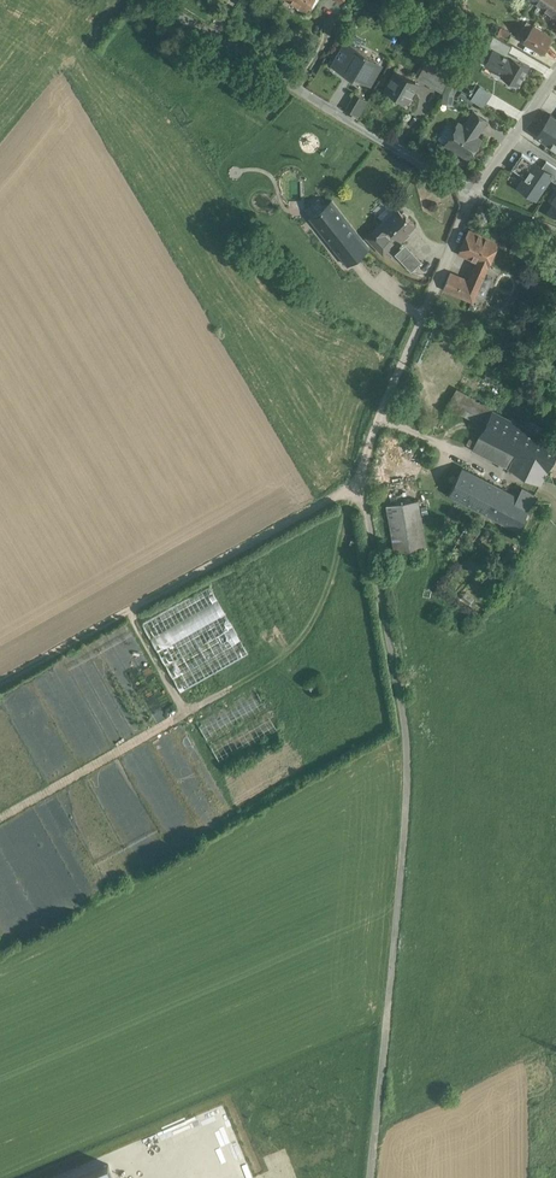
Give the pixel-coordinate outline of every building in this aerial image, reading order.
[(306,8),(311,0),(293,0),(306,8)] [(542,4),(555,15),(555,0),(537,0),(542,4)] [(552,35),(533,24),(530,29),(524,25),(519,33),(525,37),(523,40),(542,52),(552,35)] [(511,33),(500,27),(499,30),(496,34),(507,40),(511,33)] [(367,52),(349,41),(344,49),(342,48),(337,57),(340,59),(336,67),(346,73),(347,71),(369,84),(380,65),(373,61),(375,59),(366,54),(367,52)] [(507,55),(493,47),(485,63),(498,70),(507,55)] [(529,65),(512,56),(511,57),(507,55),(498,70),(502,72),(501,74),(518,83),(529,65)] [(435,68),(426,62),(418,76),(427,81),(435,68)] [(451,77),(435,68),(427,81),(443,90),(451,77)] [(417,83),(396,71),(386,88),(407,100),(417,83)] [(492,93),(479,84),(471,97),(483,106),(492,93)] [(368,99),(355,92),(346,107),(359,115),(368,99)] [(486,119),(474,111),(468,120),(480,128),(486,119)] [(551,112),(537,135),(555,147),(555,115),(551,112)] [(468,120),(464,126),(458,122),(454,129),(455,129),(446,143),(458,151),(458,149),(468,156),(481,139),(478,137),(476,138),(475,133),(477,132),(480,128),(468,120)] [(512,168),(525,176),(535,162),(522,153),(512,168)] [(542,166),(552,173),(549,177),(555,182),(555,181),(555,167),(546,160),(542,166)] [(536,197),(549,177),(552,173),(542,166),(535,162),(525,176),(519,186),(536,197)] [(310,214),(325,204),(320,196),(305,207),(310,214)] [(369,248),(331,201),(311,217),(348,264),(369,248)] [(383,221),(373,231),(373,230),(367,236),(383,253),(389,248),(389,239),(384,234),(389,228),(401,240),(409,232),(407,231),(414,224),(406,215),(405,216),(398,209),(385,222),(383,221)] [(499,242),(469,229),(459,253),(489,265),(499,242)] [(405,244),(395,254),(401,261),(412,251),(405,244)] [(412,251),(401,261),(411,271),(422,261),(412,251)] [(469,280),(450,272),(444,288),(473,300),(484,274),(473,269),(469,280)] [(457,391),(448,407),(462,414),(470,398),(457,391)] [(493,410),(470,398),(462,414),(485,425),(493,410)] [(493,410),(485,425),(473,449),(541,484),(555,454),(555,442),(493,410)] [(499,486),(462,468),(449,494),(485,513),(499,486)] [(517,496),(499,486),(485,513),(517,530),(535,495),(521,488),(517,496)] [(418,499),(386,505),(396,557),(428,551),(418,499)] [(214,584),(144,620),(174,678),(182,673),(188,684),(229,663),(221,649),(242,639),(214,584)] [(318,679),(308,684),(313,694),(323,689),(318,679)]
